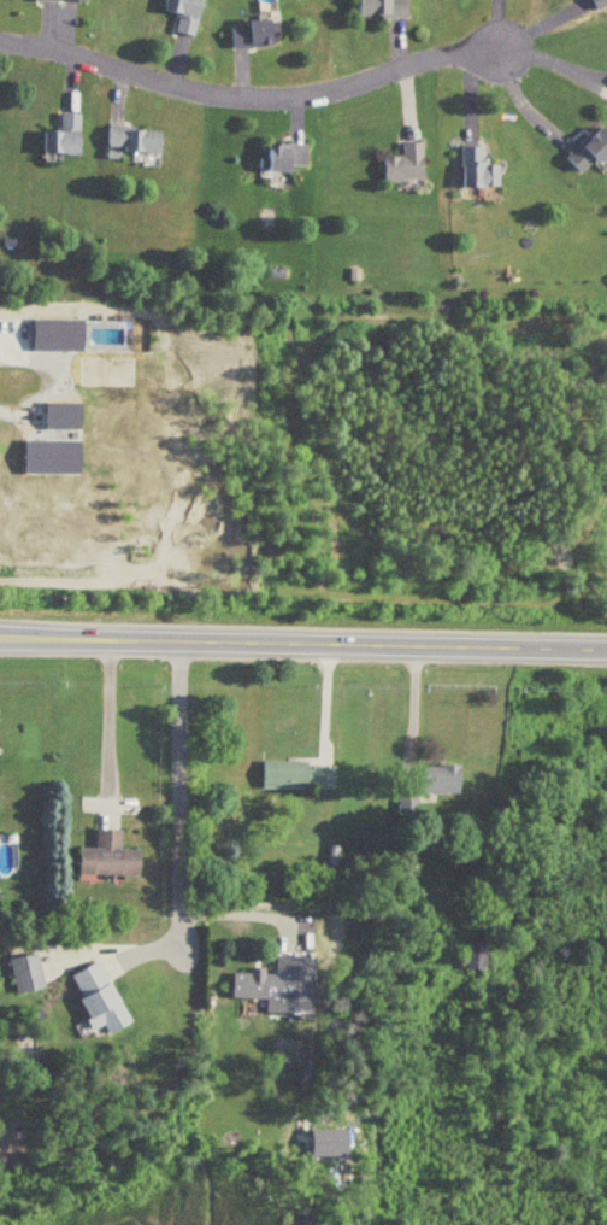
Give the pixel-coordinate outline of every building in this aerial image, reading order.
[(173,16),(170,35),(190,38),(195,0),(159,0),(157,14),(173,16)] [(352,18),(401,18),(401,0),(352,0),(352,18)] [(588,9),(606,3),(606,0),(585,0),(588,9)] [(226,49),(269,49),(269,22),(238,22),(238,28),(226,28),(226,49)] [(75,113),(55,113),(55,132),(37,132),(37,155),(75,155),(75,113)] [(593,125),(560,158),(577,174),(606,145),(606,139),(593,125)] [(156,130),(104,128),(103,152),(155,153),(156,130)] [(379,183),(418,182),(417,143),(397,144),(397,157),(379,158),(379,183)] [(302,170),(302,145),(256,145),(256,170),(302,170)] [(456,148),(456,189),(494,189),(494,166),(479,166),(479,148),(456,148)] [(259,763),(258,788),(330,789),(331,764),(259,763)] [(456,766),(419,765),(419,794),(455,795),(456,766)] [(116,830),(92,829),(92,847),(73,847),(73,874),(132,875),(133,849),(116,848),(116,830)] [(484,941),(462,941),(462,964),(484,964),(484,941)] [(40,988),(32,952),(4,959),(12,994),(40,988)] [(280,999),(280,982),(296,983),(297,956),(271,955),(271,974),(227,972),(227,997),(280,999)] [(73,999),(87,1030),(98,1025),(102,1033),(123,1023),(94,961),(66,974),(77,997),(73,999)]
